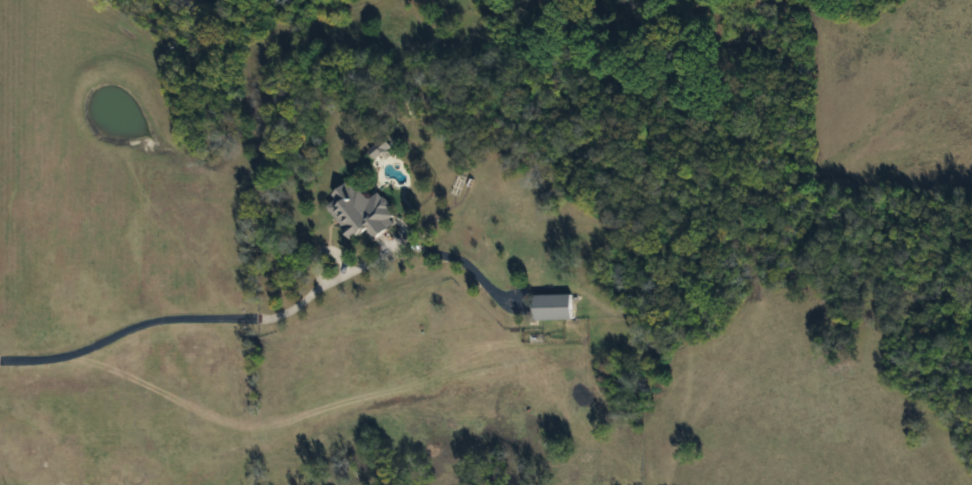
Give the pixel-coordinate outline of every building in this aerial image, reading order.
[(324,207),(331,201),(327,195),(348,180),(364,201),(376,192),(398,222),(371,241),(364,232),(350,243),(324,207)] [(570,295),(570,320),(530,320),(530,295),(570,295)]
